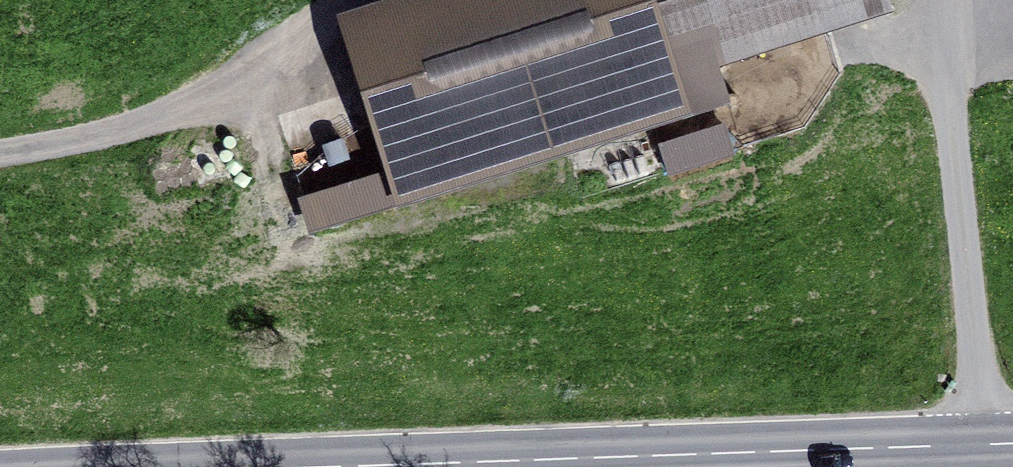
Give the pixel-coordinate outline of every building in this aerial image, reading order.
[(731,51),(716,0),(394,0),(352,12),(401,183),(711,94),(701,59),(731,51)] [(731,51),(894,4),(893,0),(716,0),(731,51)] [(674,175),(743,151),(724,94),(654,118),(674,175)]
